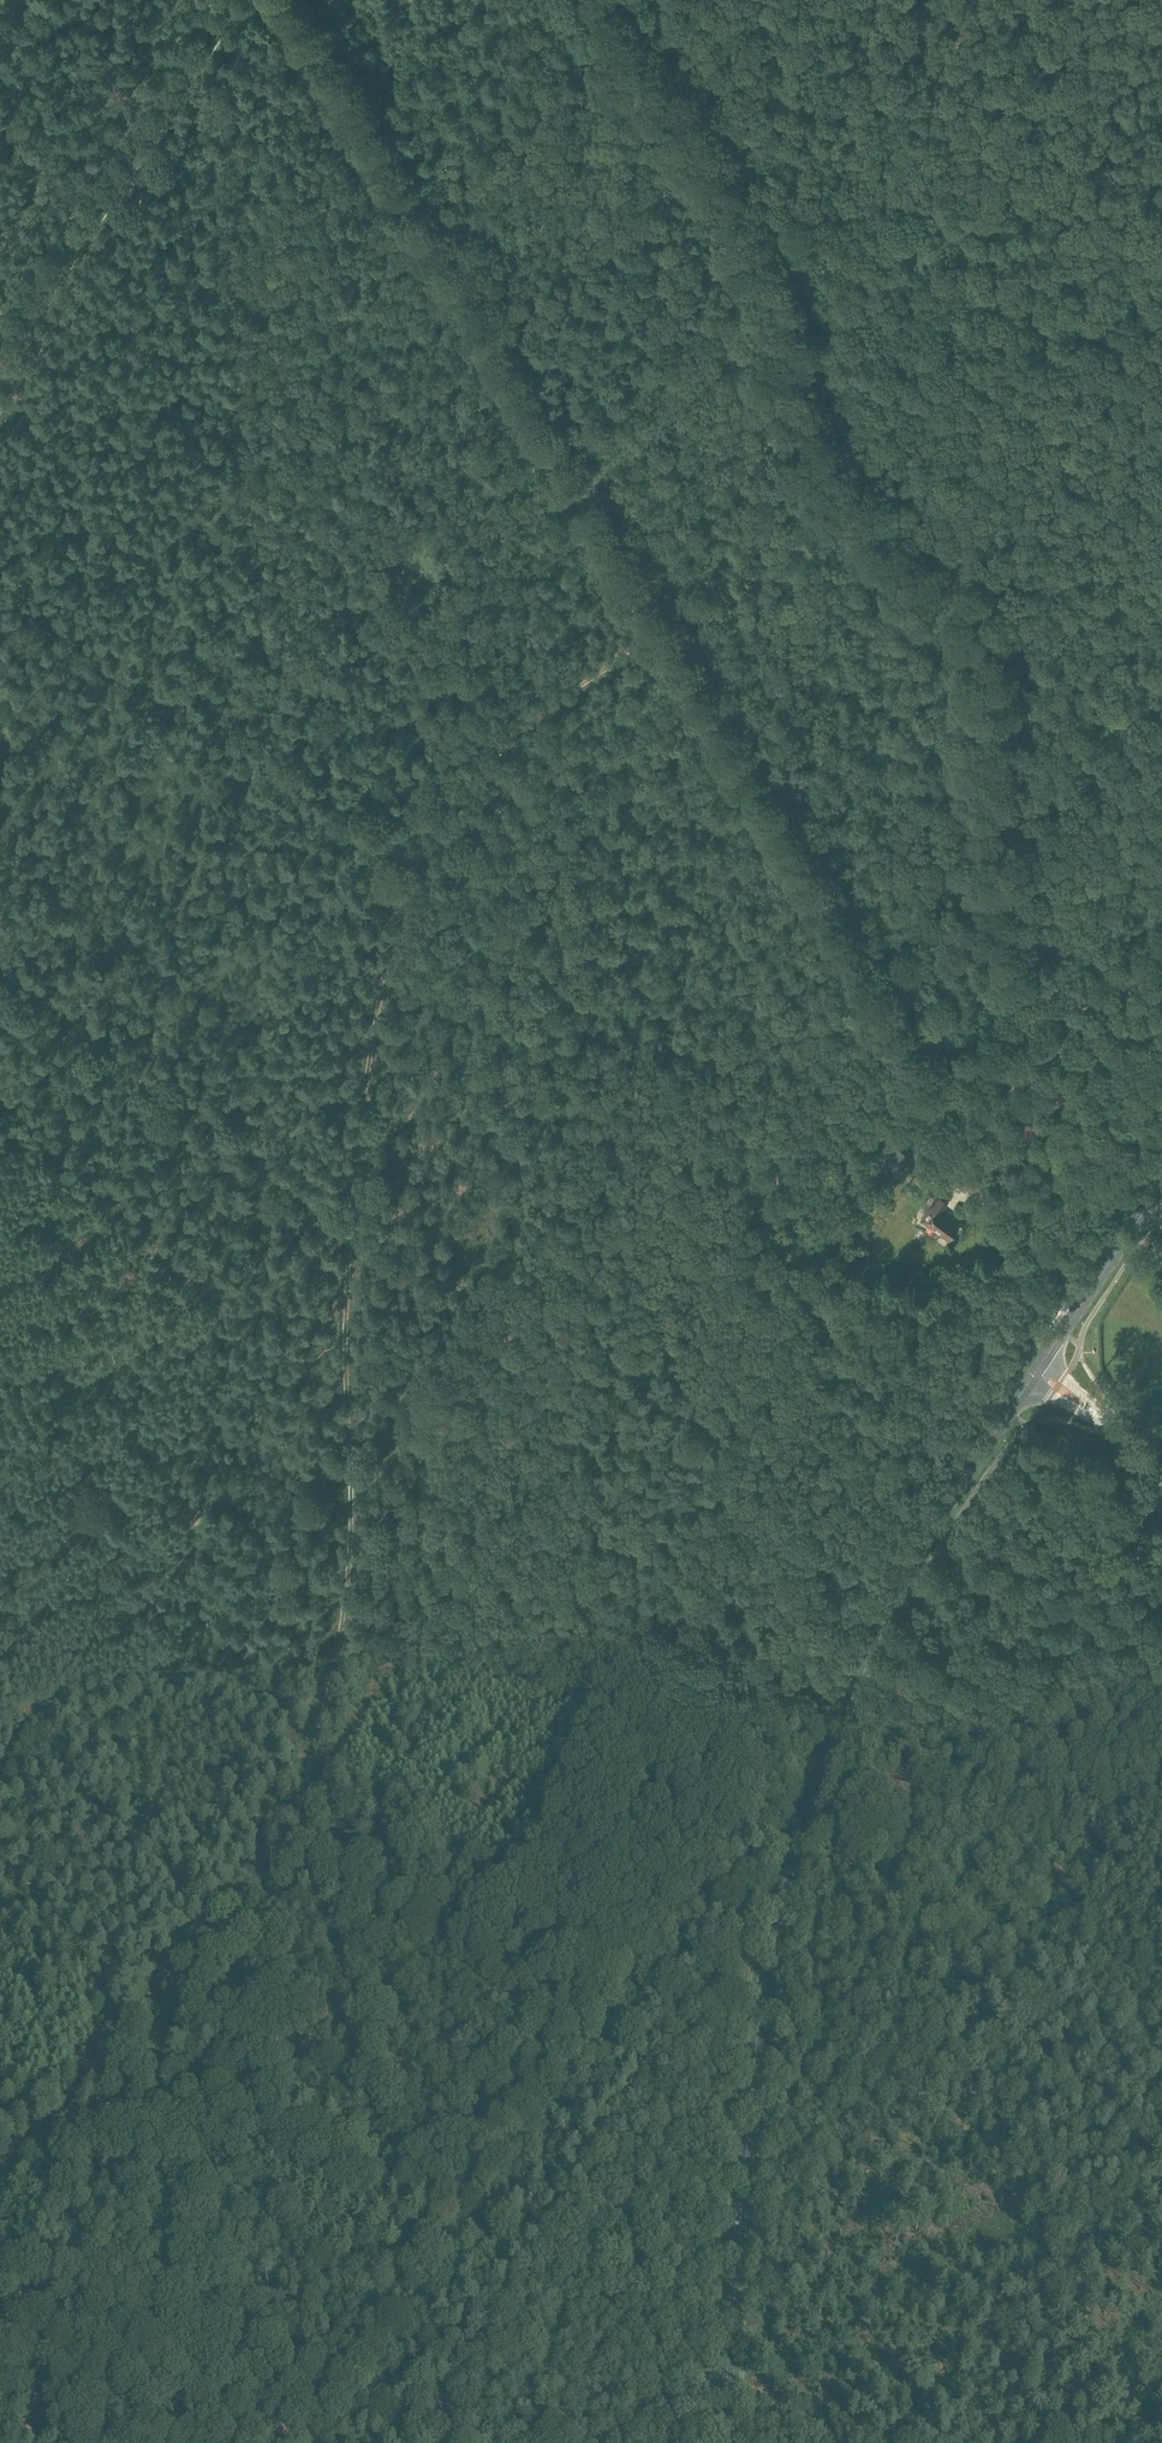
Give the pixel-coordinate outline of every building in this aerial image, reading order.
[(883,1161),(884,1162),(874,1175),(884,1185),(895,1171),(898,1173),(910,1156),(895,1145),(883,1161)] [(947,1203),(938,1196),(921,1220),(948,1240),(958,1226),(939,1213),(947,1203)]
